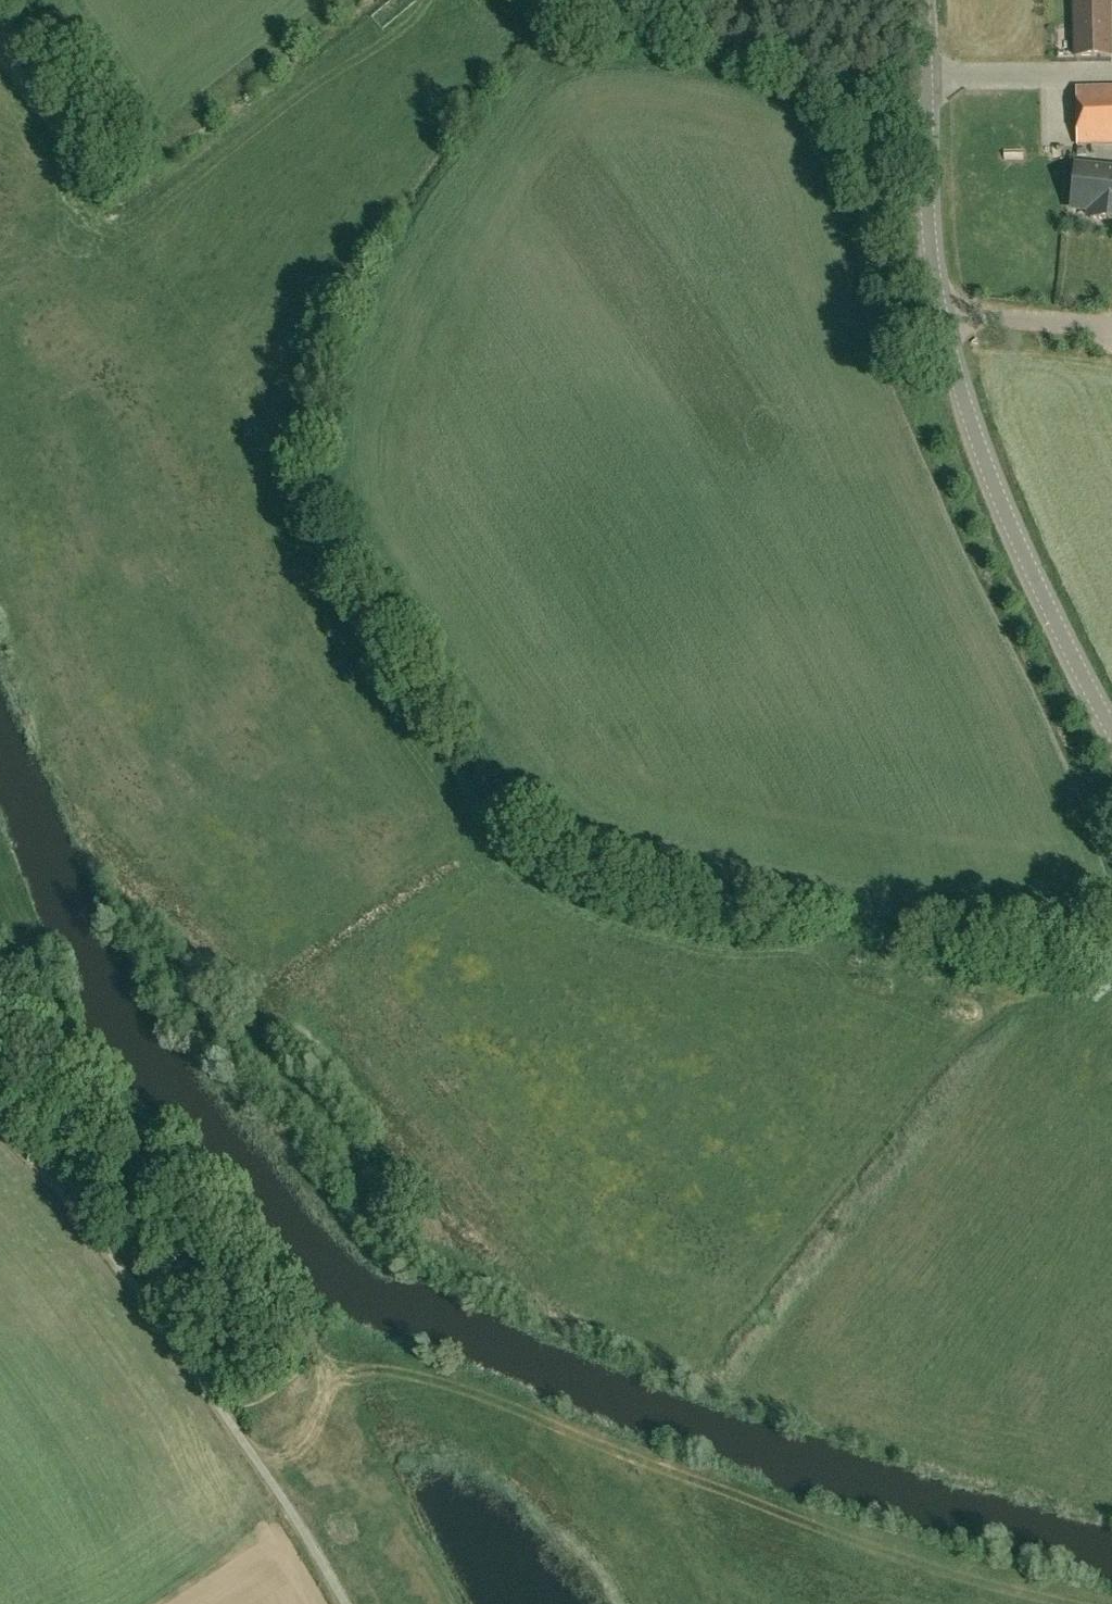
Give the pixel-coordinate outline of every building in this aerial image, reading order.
[(1111,56),(1109,0),(1075,0),(1076,56),(1111,56)] [(1111,143),(1111,85),(1075,87),(1079,145),(1111,143)] [(1077,154),(1072,208),(1091,210),(1090,218),(1111,220),(1111,157),(1077,154)]
